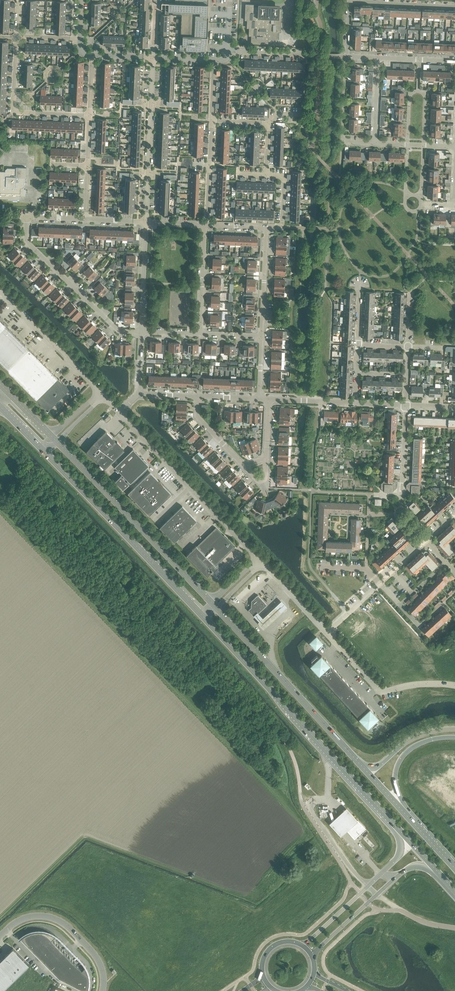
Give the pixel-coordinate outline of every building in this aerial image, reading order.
[(140,8),(148,8),(148,5),(149,5),(150,0),(141,0),(141,1),(140,4),(140,8)] [(161,4),(165,5),(165,11),(165,13),(172,13),(172,15),(180,15),(181,15),(180,49),(205,50),(205,44),(206,44),(208,6),(208,0),(207,0),(175,0),(175,3),(162,2),(161,4)] [(281,16),(281,8),(268,8),(268,7),(267,6),(267,5),(266,5),(265,5),(264,4),(263,4),(262,5),(261,5),(260,6),(259,7),(258,8),(253,7),(254,5),(246,4),(245,20),(247,20),(247,28),(249,28),(249,36),(251,36),(251,43),(268,44),(268,39),(278,39),(278,32),(280,32),(281,16)] [(353,29),(353,35),(361,36),(361,30),(362,30),(363,27),(356,26),(356,29),(353,29)] [(139,39),(139,42),(139,46),(148,47),(148,39),(147,39),(147,36),(147,35),(139,35),(139,39)] [(161,36),(161,40),(160,39),(160,47),(169,47),(169,36),(161,36)] [(375,49),(382,49),(382,41),(376,41),(376,39),(375,39),(373,39),(372,46),(375,46),(375,49)] [(360,42),(353,41),(352,48),(355,48),(355,51),(360,51),(360,42)] [(244,69),(250,69),(250,60),(245,60),(245,59),(241,59),(241,62),(244,62),(244,69)] [(130,64),(129,82),(139,82),(140,66),(137,66),(137,64),(130,64)] [(165,67),(165,83),(175,84),(175,66),(168,65),(168,67),(165,67)] [(351,68),(351,74),(360,74),(363,74),(363,69),(360,69),(358,69),(358,66),(355,66),(355,68),(354,68),(351,68)] [(445,72),(444,81),(450,81),(450,85),(453,85),(453,76),(450,76),(450,72),(445,72)] [(351,74),(351,80),(353,80),(354,80),(354,82),(357,82),(360,82),(360,80),(363,80),(363,75),(360,75),(360,74),(351,74)] [(32,81),(24,80),(24,86),(30,86),(30,90),(32,90),(32,86),(32,81)] [(139,82),(129,82),(129,100),(123,99),(122,104),(136,105),(136,104),(136,100),(136,98),(139,99),(139,82)] [(175,84),(165,83),(164,100),(166,100),(166,101),(167,101),(166,106),(180,106),(180,102),(174,101),(175,84)] [(270,97),(276,97),(276,88),(271,88),(267,87),(267,90),(270,90),(270,97)] [(350,89),(350,95),(353,95),(354,95),(353,97),(357,98),(357,95),(359,95),(359,90),(350,89)] [(395,92),(395,98),(403,98),(404,92),(400,92),(400,90),(397,90),(397,92),(395,92)] [(40,104),(45,104),(46,96),(40,95),(37,95),(37,97),(40,97),(40,104)] [(350,104),(350,109),(358,110),(359,104),(356,104),(356,102),(353,101),(353,104),(350,104)] [(258,107),(258,116),(264,117),(264,110),(267,110),(267,107),(264,107),(259,107),(258,107)] [(12,129),(17,129),(18,120),(12,120),(12,119),(9,119),(9,122),(12,122),(12,129)] [(358,125),(349,125),(349,130),(352,130),(352,133),(355,133),(355,131),(357,131),(358,125)] [(402,129),(393,129),(393,134),(395,134),(395,137),(398,137),(399,134),(402,135),(402,129)] [(440,131),(430,130),(430,136),(435,136),(435,138),(442,139),(442,135),(440,135),(440,131)] [(344,159),(354,159),(355,151),(349,150),(349,152),(349,153),(345,153),(344,159)] [(354,159),(364,160),(365,153),(360,153),(360,151),(355,151),(354,159)] [(364,160),(374,160),(374,152),(369,151),(369,154),(365,153),(364,160)] [(374,160),(384,161),(384,154),(380,154),(380,152),(374,152),(374,160)] [(384,161),(394,161),(394,152),(389,152),(388,154),(384,154),(384,161)] [(394,152),(394,161),(404,161),(404,155),(400,155),(400,154),(400,153),(394,152)] [(24,185),(24,178),(26,178),(26,168),(16,167),(16,168),(9,168),(9,169),(7,169),(6,170),(6,171),(0,171),(0,199),(8,199),(7,200),(17,201),(17,199),(20,199),(20,196),(25,196),(25,189),(23,189),(24,185)] [(125,177),(125,195),(135,196),(135,179),(133,179),(133,178),(133,173),(120,172),(119,177),(125,177)] [(160,180),(160,197),(170,197),(170,179),(176,180),(177,175),(164,174),(163,174),(163,179),(163,180),(160,180)] [(135,196),(125,195),(124,213),(131,213),(131,212),(134,212),(135,196)] [(170,197),(160,197),(159,213),(162,213),(162,215),(169,215),(170,197)] [(434,224),(439,224),(440,214),(434,214),(434,219),(431,218),(430,226),(434,226),(434,224)] [(448,227),(448,219),(445,219),(445,214),(440,214),(439,224),(445,224),(445,227),(448,227)] [(3,226),(3,235),(15,235),(15,232),(13,232),(14,227),(14,224),(5,223),(5,227),(3,226)] [(35,236),(44,236),(44,227),(39,227),(39,229),(36,229),(35,236)] [(82,229),(77,229),(76,237),(82,238),(82,240),(85,241),(85,231),(82,231),(82,229)] [(86,238),(95,238),(95,229),(90,229),(90,232),(87,231),(86,238)] [(128,231),(127,240),(136,240),(136,234),(133,233),(133,231),(128,231)] [(3,235),(3,243),(13,244),(13,239),(15,239),(15,235),(3,235)] [(210,243),(219,243),(219,235),(214,235),(214,237),(211,237),(210,243)] [(252,236),(251,245),(260,245),(260,239),(257,239),(257,236),(252,236)] [(274,242),(274,246),(286,246),(287,238),(276,237),(276,242),(274,242)] [(286,246),(274,246),(274,249),(276,249),(275,254),(286,255),(286,246)] [(8,255),(14,261),(22,253),(20,250),(19,251),(15,248),(8,255)] [(127,252),(126,260),(135,261),(135,255),(133,255),(133,252),(127,252)] [(22,253),(14,261),(20,267),(27,260),(23,256),(24,255),(22,253)] [(67,262),(71,266),(78,260),(71,254),(67,258),(69,260),(67,262)] [(213,258),(212,264),(221,264),(222,256),(215,256),(215,259),(213,258)] [(244,265),(247,266),(256,266),(256,260),(254,260),(254,257),(248,257),(245,257),(244,265)] [(274,263),(273,267),(285,267),(286,259),(275,258),(275,263),(274,263)] [(78,260),(71,266),(75,270),(77,268),(79,270),(84,266),(78,260)] [(135,261),(126,260),(126,269),(132,269),(132,266),(135,266),(135,261)] [(22,269),(28,275),(36,266),(34,264),(33,265),(29,261),(22,269)] [(84,272),(88,276),(94,270),(88,264),(83,268),(85,270),(84,272)] [(221,264),(212,264),(212,270),(215,270),(215,273),(221,273),(221,264)] [(36,266),(28,275),(34,281),(41,273),(37,270),(38,268),(36,266)] [(256,266),(247,266),(247,274),(253,274),(253,271),(256,272),(256,266)] [(285,267),(273,267),(273,270),(275,270),(275,275),(282,275),(285,276),(285,267)] [(94,270),(88,276),(92,280),(93,278),(96,280),(100,276),(94,270)] [(126,270),(126,279),(134,279),(135,274),(132,274),(132,271),(126,270)] [(212,277),(212,283),(220,283),(221,274),(214,274),(214,277),(212,277)] [(36,282),(42,288),(50,280),(48,278),(47,279),(43,275),(36,282)] [(247,276),(247,284),(255,285),(255,279),(253,279),(253,276),(247,276)] [(134,279),(126,279),(125,288),(132,288),(132,285),(134,285),(134,279)] [(273,284),(273,288),(284,288),(285,280),(274,279),(274,284),(273,284)] [(50,280),(42,288),(48,294),(55,287),(51,283),(52,282),(50,280)] [(94,288),(98,292),(104,286),(98,280),(94,284),(96,286),(94,288)] [(220,283),(212,283),(211,288),(214,288),(214,291),(220,292),(220,283)] [(255,285),(247,284),(246,293),(252,293),(253,290),(255,290),(255,285)] [(104,286),(98,292),(102,296),(104,294),(106,296),(111,292),(104,286)] [(284,288),(273,288),(272,291),(274,291),(274,296),(284,297),(284,288)] [(50,296),(56,302),(64,293),(62,291),(61,292),(57,289),(50,296)] [(125,289),(125,298),(134,298),(134,292),(131,292),(132,289),(125,289)] [(64,293),(56,302),(62,308),(69,300),(65,297),(66,296),(64,293)] [(211,296),(211,301),(220,302),(220,293),(214,293),(214,296),(211,296)] [(243,294),(243,303),(254,303),(255,298),(252,298),(252,295),(243,294)] [(122,298),(122,303),(125,303),(124,306),(131,307),(131,304),(133,304),(134,298),(125,298),(122,298)] [(220,302),(211,301),(211,307),(213,307),(213,310),(219,310),(220,302)] [(64,309),(70,315),(78,307),(76,305),(75,306),(71,302),(64,309)] [(254,303),(243,303),(243,308),(245,308),(245,311),(252,312),(252,309),(254,309),(254,303)] [(78,307),(70,315),(76,321),(83,314),(79,310),(80,309),(78,307)] [(124,308),(124,316),(133,317),(133,311),(131,311),(131,308),(124,308)] [(210,314),(210,320),(219,320),(222,321),(222,312),(219,312),(213,312),(213,315),(210,314)] [(242,316),(241,321),(245,322),(254,322),(254,316),(251,316),(252,313),(245,313),(245,316),(242,316)] [(78,323),(84,329),(92,320),(90,318),(89,319),(85,316),(78,323)] [(121,316),(121,322),(124,322),(124,325),(125,325),(128,325),(130,325),(130,322),(133,322),(133,317),(124,316),(121,316)] [(92,320),(84,329),(90,335),(97,327),(93,324),(94,323),(92,320)] [(210,320),(210,326),(212,326),(212,329),(212,331),(218,331),(218,329),(219,326),(222,326),(222,321),(219,320),(210,320)] [(245,322),(245,330),(245,332),(251,333),(251,330),(251,327),(253,328),(254,322),(245,322)] [(16,336),(5,325),(0,330),(0,352),(16,336)] [(99,329),(92,337),(98,343),(106,334),(104,332),(103,333),(99,329)] [(271,336),(270,339),(282,340),(282,339),(283,331),(272,331),(272,336),(271,336)] [(98,343),(96,345),(102,351),(104,348),(111,341),(107,337),(108,336),(106,334),(98,343)] [(5,368),(26,347),(16,336),(0,352),(0,363),(5,368)] [(270,339),(270,342),(272,342),(271,348),(274,348),(281,348),(282,348),(285,348),(285,340),(282,340),(270,339)] [(147,344),(147,350),(155,350),(156,342),(150,341),(150,344),(147,344)] [(114,354),(123,354),(123,342),(120,342),(120,344),(115,343),(114,354)] [(123,342),(123,354),(131,354),(132,344),(126,344),(126,342),(123,342)] [(155,350),(155,353),(164,353),(164,351),(164,344),(161,344),(161,342),(156,342),(155,350)] [(165,351),(174,351),(174,342),(169,342),(169,345),(166,344),(165,351)] [(174,342),(174,351),(182,352),(183,345),(180,345),(180,343),(174,342)] [(184,352),(192,352),(193,343),(187,343),(187,345),(184,345),(184,352)] [(193,343),(192,352),(201,352),(201,346),(198,346),(198,343),(193,343)] [(203,346),(202,352),(203,352),(203,355),(211,355),(211,353),(211,344),(206,344),(206,346),(203,346)] [(211,353),(211,355),(216,356),(217,353),(220,353),(220,347),(217,347),(217,344),(211,344),(211,353)] [(221,353),(229,354),(230,345),(224,345),(224,347),(221,347),(221,353)] [(230,345),(229,354),(238,354),(238,348),(235,347),(235,345),(230,345)] [(240,354),(239,358),(248,358),(248,354),(248,346),(243,345),(243,348),(240,348),(240,354)] [(248,354),(248,358),(253,358),(254,355),(257,355),(257,348),(254,348),(254,346),(248,346),(248,354)] [(5,368),(15,378),(37,357),(26,347),(5,368)] [(270,357),(269,360),(281,361),(282,352),(271,352),(271,357),(270,357)] [(423,366),(427,366),(427,360),(424,360),(424,353),(418,353),(418,362),(424,362),(423,366)] [(430,363),(436,363),(436,354),(430,353),(430,360),(427,360),(427,366),(430,366),(430,363)] [(436,354),(436,363),(441,363),(441,366),(444,367),(444,361),(441,360),(442,354),(436,354)] [(15,378),(26,389),(47,368),(37,357),(15,378)] [(281,361),(269,360),(269,363),(271,363),(271,369),(281,369),(281,361)] [(26,389),(37,400),(58,379),(47,368),(26,389)] [(269,378),(269,381),(280,381),(281,373),(278,373),(272,373),(270,373),(270,378),(269,378)] [(200,384),(201,378),(201,375),(192,374),(192,377),(192,386),(197,386),(197,384),(200,384)] [(148,384),(154,385),(154,376),(146,375),(145,382),(148,382),(148,384)] [(203,387),(208,387),(209,378),(201,378),(200,384),(203,384),(203,387)] [(58,379),(37,400),(48,411),(55,403),(56,404),(58,402),(58,401),(69,389),(58,379)] [(247,380),(246,389),(252,389),(252,386),(255,387),(255,380),(247,380)] [(280,381),(269,381),(268,384),(270,384),(270,390),(280,390),(282,390),(283,389),(283,385),(282,384),(280,384),(280,381)] [(429,396),(434,397),(435,387),(429,387),(429,384),(426,384),(426,386),(426,390),(429,390),(429,396)] [(435,387),(434,397),(440,397),(440,391),(443,391),(443,384),(440,384),(440,387),(435,387)] [(176,403),(176,412),(188,412),(188,409),(186,409),(187,403),(176,403)] [(278,413),(278,416),(290,417),(290,416),(293,416),(293,413),(294,413),(294,409),(290,408),(280,408),(280,413),(278,413)] [(224,421),(233,421),(233,409),(230,409),(230,411),(225,411),(224,421)] [(233,409),(233,421),(241,422),(242,411),(237,411),(237,410),(233,409)] [(388,409),(388,418),(397,418),(397,414),(399,414),(399,412),(397,412),(397,413),(396,413),(396,409),(388,409)] [(244,411),(243,422),(244,422),(243,425),(249,425),(250,422),(252,422),(252,410),(249,410),(249,412),(244,411)] [(252,410),(252,422),(260,422),(261,412),(256,412),(256,410),(252,410)] [(341,413),(340,425),(344,425),(356,425),(356,422),(356,414),(353,414),(353,412),(353,411),(349,411),(349,413),(341,413)] [(188,412),(176,412),(176,420),(186,420),(186,415),(188,415),(188,412)] [(320,425),(324,425),(324,420),(337,421),(338,412),(324,412),(324,418),(321,417),(320,425)] [(372,420),(372,426),(376,427),(376,419),(372,419),(373,416),(369,416),(370,412),(360,412),(359,420),(363,420),(362,426),(368,426),(368,420),(372,420)] [(290,417),(278,416),(278,419),(279,419),(279,425),(289,425),(290,417)] [(180,430),(186,436),(195,428),(192,426),(191,427),(188,423),(180,430)] [(277,433),(277,436),(289,436),(289,428),(279,427),(279,433),(277,433)] [(195,428),(186,436),(192,442),(199,435),(196,432),(197,431),(195,428)] [(86,452),(95,460),(96,460),(105,469),(124,450),(121,447),(121,446),(117,442),(116,442),(106,431),(105,431),(97,439),(97,440),(94,442),(86,452)] [(289,436),(277,436),(277,439),(278,439),(278,444),(288,445),(289,436)] [(194,444),(200,451),(208,442),(206,440),(205,441),(201,437),(194,444)] [(256,439),(248,442),(252,453),(255,452),(254,450),(259,449),(256,439)] [(208,442),(200,451),(205,457),(213,450),(209,446),(210,445),(208,442)] [(252,453),(248,442),(240,445),(243,455),(248,453),(249,454),(252,453)] [(276,452),(276,456),(288,456),(288,448),(278,447),(278,452),(276,452)] [(129,484),(126,481),(128,480),(130,483),(149,465),(133,449),(115,467),(122,475),(121,476),(121,475),(119,477),(118,476),(116,479),(116,480),(114,482),(115,482),(115,481),(123,489),(122,490),(123,489),(123,490),(126,487),(129,484)] [(207,459),(213,465),(222,457),(219,454),(218,455),(215,452),(207,459)] [(288,456),(276,456),(276,459),(278,459),(277,464),(283,464),(287,465),(288,465),(288,456)] [(222,457),(213,465),(219,471),(226,464),(223,460),(224,459),(222,457)] [(226,479),(227,479),(235,471),(233,469),(232,470),(228,466),(221,473),(224,476),(226,479)] [(275,472),(275,475),(287,476),(288,467),(277,467),(277,472),(275,472)] [(235,471),(227,479),(233,485),(240,478),(236,474),(238,473),(235,471)] [(127,494),(149,516),(171,495),(163,486),(161,483),(158,481),(150,473),(127,494)] [(287,476),(275,475),(275,478),(277,479),(276,484),(282,484),(284,484),(287,484),(287,476)] [(234,487),(240,493),(249,485),(247,483),(246,484),(242,480),(234,487)] [(388,481),(388,492),(392,492),(397,487),(397,481),(388,481)] [(411,493),(415,493),(415,482),(411,482),(409,482),(406,485),(406,488),(411,493)] [(249,485),(240,493),(246,500),(254,492),(250,489),(251,488),(249,485)] [(272,498),(269,499),(272,507),(278,504),(279,503),(282,505),(287,498),(279,492),(275,496),(274,496),(272,498)] [(446,495),(452,502),(454,499),(454,498),(450,493),(449,492),(446,495)] [(446,495),(442,499),(448,505),(452,502),(446,495)] [(272,507),(269,499),(266,501),(263,500),(263,501),(258,500),(255,510),(264,512),(265,509),(266,509),(272,507)] [(442,499),(438,502),(444,509),(448,505),(442,499)] [(409,506),(412,509),(418,503),(415,500),(412,503),(410,505),(408,506),(409,506)] [(319,502),(319,511),(328,511),(328,512),(330,512),(330,502),(319,502)] [(438,502),(435,505),(441,512),(444,509),(438,502)] [(359,504),(352,503),(351,513),(359,513),(359,511),(361,511),(361,506),(359,506),(359,504)] [(415,513),(421,507),(422,507),(418,503),(412,509),(415,513)] [(423,510),(418,515),(417,515),(421,519),(420,520),(421,522),(423,521),(426,525),(437,515),(431,509),(428,505),(423,510)] [(435,505),(431,509),(437,515),(441,512),(435,505)] [(160,527),(168,536),(174,542),(196,520),(182,506),(171,517),(160,527)] [(386,526),(389,530),(396,524),(393,520),(392,520),(391,521),(389,523),(386,526)] [(444,531),(451,539),(454,535),(454,524),(454,523),(444,531)] [(393,533),(399,528),(396,524),(389,530),(392,534),(393,533)] [(213,571),(213,570),(216,567),(215,566),(235,547),(234,547),(216,527),(196,546),(186,555),(207,576),(211,572),(212,572),(213,572),(213,571)] [(390,540),(393,543),(399,550),(410,540),(407,536),(408,535),(406,533),(405,534),(401,530),(395,535),(390,540)] [(437,545),(440,549),(448,542),(451,539),(444,531),(441,534),(437,538),(438,539),(436,541),(436,542),(438,544),(437,545)] [(317,549),(325,549),(326,541),(327,541),(327,540),(317,539),(317,549)] [(350,541),(350,542),(352,542),(351,550),(360,551),(360,541),(350,541)] [(448,542),(440,549),(447,556),(454,549),(448,542)] [(393,543),(390,547),(396,553),(399,550),(393,543)] [(390,547),(386,550),(392,556),(396,553),(390,547)] [(386,550),(383,553),(389,560),(392,556),(386,550)] [(422,552),(415,558),(422,566),(425,563),(433,556),(429,552),(428,553),(427,551),(425,551),(423,553),(422,552)] [(383,553),(379,556),(385,563),(389,560),(383,553)] [(385,563),(379,556),(372,563),(379,571),(382,567),(381,566),(385,563)] [(439,563),(433,556),(425,563),(432,570),(439,563)] [(422,566),(415,558),(405,567),(412,574),(422,566)] [(439,575),(440,576),(446,582),(450,578),(452,580),(454,578),(450,574),(448,576),(442,571),(439,575)] [(440,576),(437,579),(443,585),(446,582),(440,576)] [(240,590),(234,595),(239,600),(244,595),(259,582),(255,577),(240,590)] [(437,579),(433,582),(440,589),(443,585),(437,579)] [(433,582),(430,586),(437,592),(440,589),(433,582)] [(430,586),(427,589),(434,595),(437,592),(430,586)] [(427,589),(424,592),(431,598),(434,595),(427,589)] [(424,592),(421,595),(428,602),(431,598),(424,592)] [(248,610),(254,616),(258,613),(267,605),(258,595),(251,601),(251,607),(248,610)] [(421,595),(418,599),(424,605),(428,602),(421,595)] [(418,599),(415,602),(421,608),(424,605),(418,599)] [(258,613),(254,616),(259,622),(258,623),(263,629),(287,607),(281,601),(263,618),(258,613)] [(415,602),(412,605),(418,611),(421,608),(415,602)] [(418,611),(412,605),(408,608),(415,615),(418,611)] [(445,608),(441,612),(447,619),(451,615),(445,608)] [(441,612),(437,615),(443,622),(447,619),(441,612)] [(437,615),(433,619),(440,625),(443,622),(437,615)] [(433,619),(430,622),(436,628),(440,625),(433,619)] [(430,622),(426,625),(432,632),(436,628),(430,622)] [(432,632),(426,625),(422,629),(428,635),(432,632)] [(310,642),(316,648),(322,643),(316,637),(310,642)] [(310,665),(323,679),(367,727),(370,725),(372,727),(377,722),(375,720),(378,717),(321,655),(318,658),(317,656),(311,661),(313,663),(310,665)] [(344,833),(347,830),(358,820),(346,808),(332,820),(329,823),(340,836),(344,833)] [(358,820),(347,830),(354,838),(365,828),(358,820)] [(20,938),(20,939),(21,939),(59,977),(85,990),(87,990),(88,990),(88,988),(88,985),(89,983),(89,981),(89,979),(88,976),(88,974),(87,972),(86,969),(85,967),(82,970),(52,939),(55,936),(53,935),(51,934),(48,933),(46,932),(44,931),(41,931),(39,931),(37,931),(34,931),(32,932),(30,933),(27,934),(25,935),(23,936),(21,937),(20,938)] [(29,965),(13,948),(0,961),(0,990),(2,990),(29,965)]
